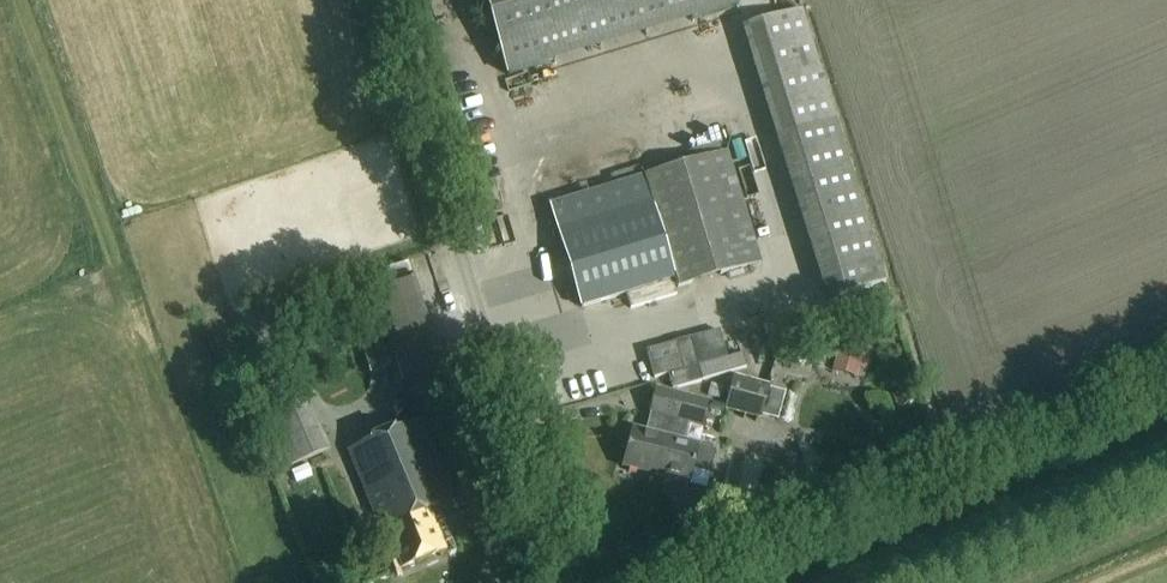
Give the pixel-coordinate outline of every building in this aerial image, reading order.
[(508,76),(739,6),(737,0),(485,0),(508,76)] [(889,279),(804,7),(761,20),(845,292),(889,279)] [(550,206),(580,307),(676,279),(678,287),(761,262),(728,153),(550,206)] [(371,288),(402,382),(445,368),(414,273),(371,288)] [(668,375),(673,390),(747,369),(743,354),(727,359),(719,332),(646,352),(654,379),(668,375)] [(857,377),(865,347),(841,341),(833,371),(857,377)] [(728,405),(760,414),(767,385),(736,377),(728,405)] [(624,465),(657,473),(677,393),(657,387),(650,412),(651,413),(647,430),(633,426),(624,465)] [(916,401),(911,389),(892,397),(898,409),(916,401)] [(677,393),(657,473),(690,481),(694,466),(710,470),(716,449),(699,445),(700,441),(686,438),(690,422),(704,426),(710,401),(677,393)] [(262,421),(283,470),(332,449),(310,400),(262,421)] [(350,450),(383,530),(386,529),(402,568),(446,550),(430,512),(452,503),(419,422),(350,450)]
